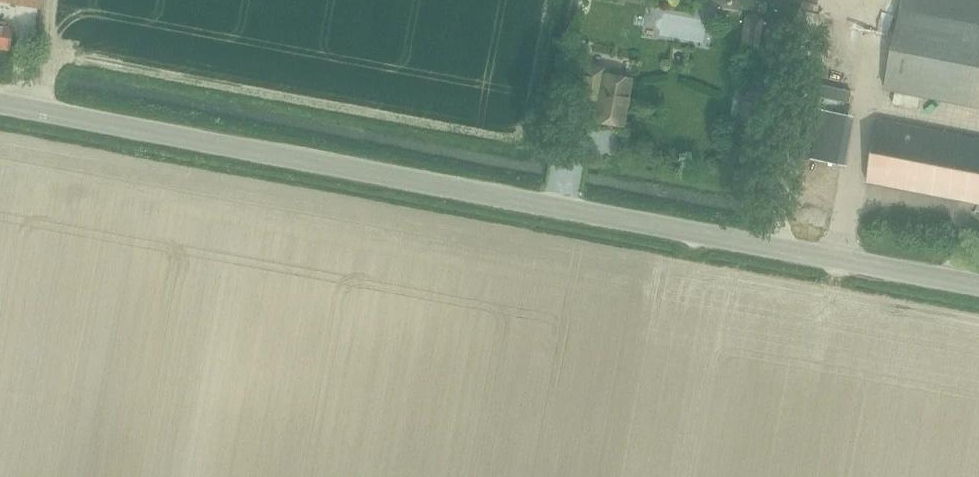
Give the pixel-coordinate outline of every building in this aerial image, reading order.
[(887,91),(895,92),(920,97),(928,98),(935,100),(960,104),(961,105),(978,108),(978,0),(904,0),(887,91)] [(771,5),(769,15),(792,20),(794,9),(771,5)] [(745,16),(740,48),(760,51),(764,19),(745,16)] [(0,25),(0,48),(11,50),(15,28),(0,25)] [(594,120),(624,125),(632,79),(604,74),(604,69),(586,65),(581,96),(598,99),(594,120)] [(816,85),(814,96),(815,96),(849,103),(851,92),(816,85)] [(737,129),(755,132),(760,104),(742,101),(737,129)] [(978,204),(978,140),(880,121),(868,182),(978,204)]
